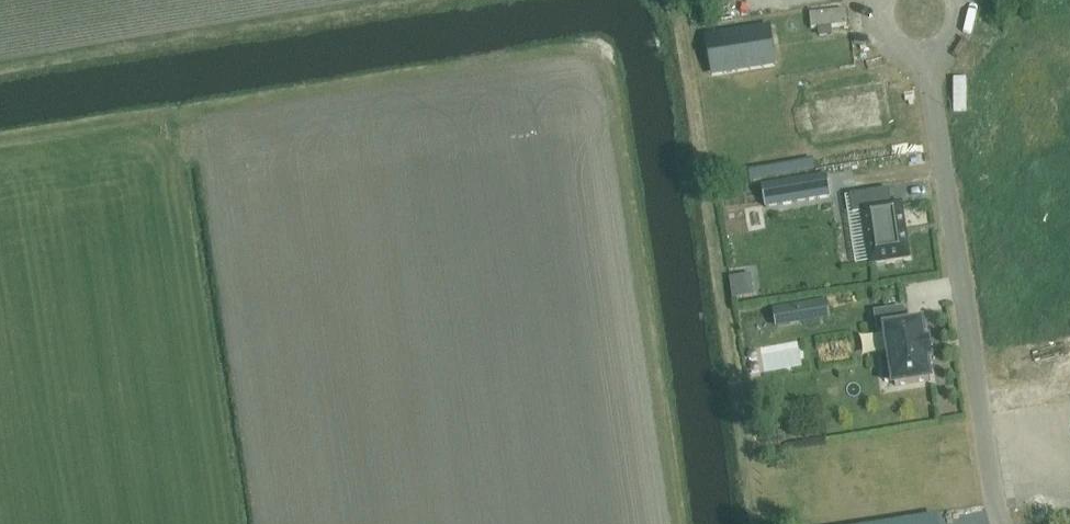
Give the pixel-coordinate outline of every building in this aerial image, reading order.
[(745,31),(706,37),(711,72),(750,66),(745,31)] [(814,83),(821,125),(886,115),(879,73),(814,83)] [(805,179),(762,186),(766,208),(809,201),(805,179)] [(892,207),(889,190),(850,196),(853,215),(864,213),(872,264),(908,258),(900,206),(892,207)] [(802,323),(828,319),(825,301),(799,305),(802,323)] [(928,363),(932,362),(930,344),(925,344),(922,325),(906,328),(903,311),(876,315),(879,333),(886,332),(890,356),(881,358),(885,384),(894,382),(895,387),(931,382),(928,363)]
